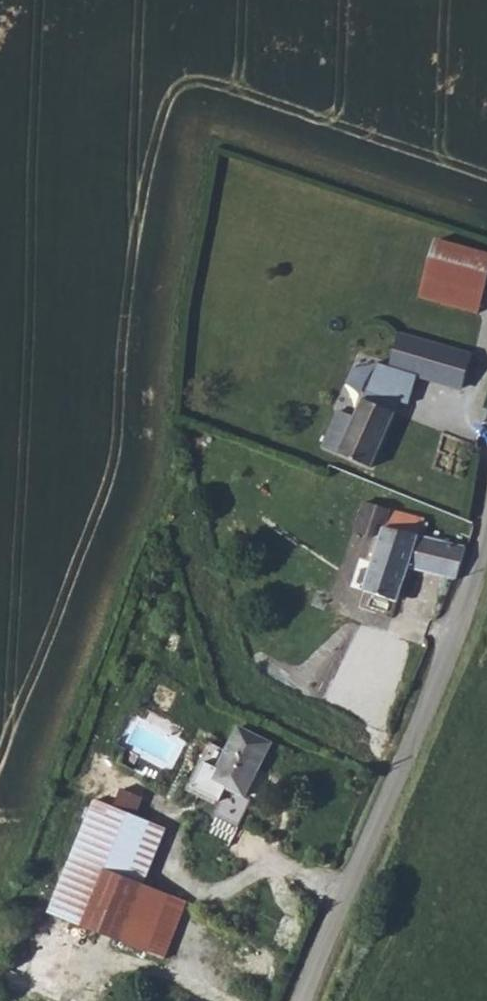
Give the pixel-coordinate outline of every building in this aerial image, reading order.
[(480,313),(486,285),(486,254),(436,240),(421,298),(480,313)] [(366,385),(411,397),(419,378),(461,389),(471,356),(420,342),(396,336),(389,369),(375,365),(366,385)] [(322,446),(372,464),(391,417),(362,405),(355,422),(335,414),(322,446)] [(338,524),(355,530),(360,516),(368,518),(374,504),(349,496),(338,524)] [(388,511),(377,552),(368,581),(368,583),(402,593),(411,561),(463,576),(471,549),(420,532),(423,521),(388,511)] [(354,576),(368,581),(377,552),(364,547),(354,576)] [(209,783),(241,797),(265,742),(234,726),(209,783)] [(97,809),(87,841),(149,860),(158,827),(138,821),(143,801),(119,795),(113,814),(97,809)] [(194,873),(149,860),(87,841),(62,922),(168,957),(194,873)]
